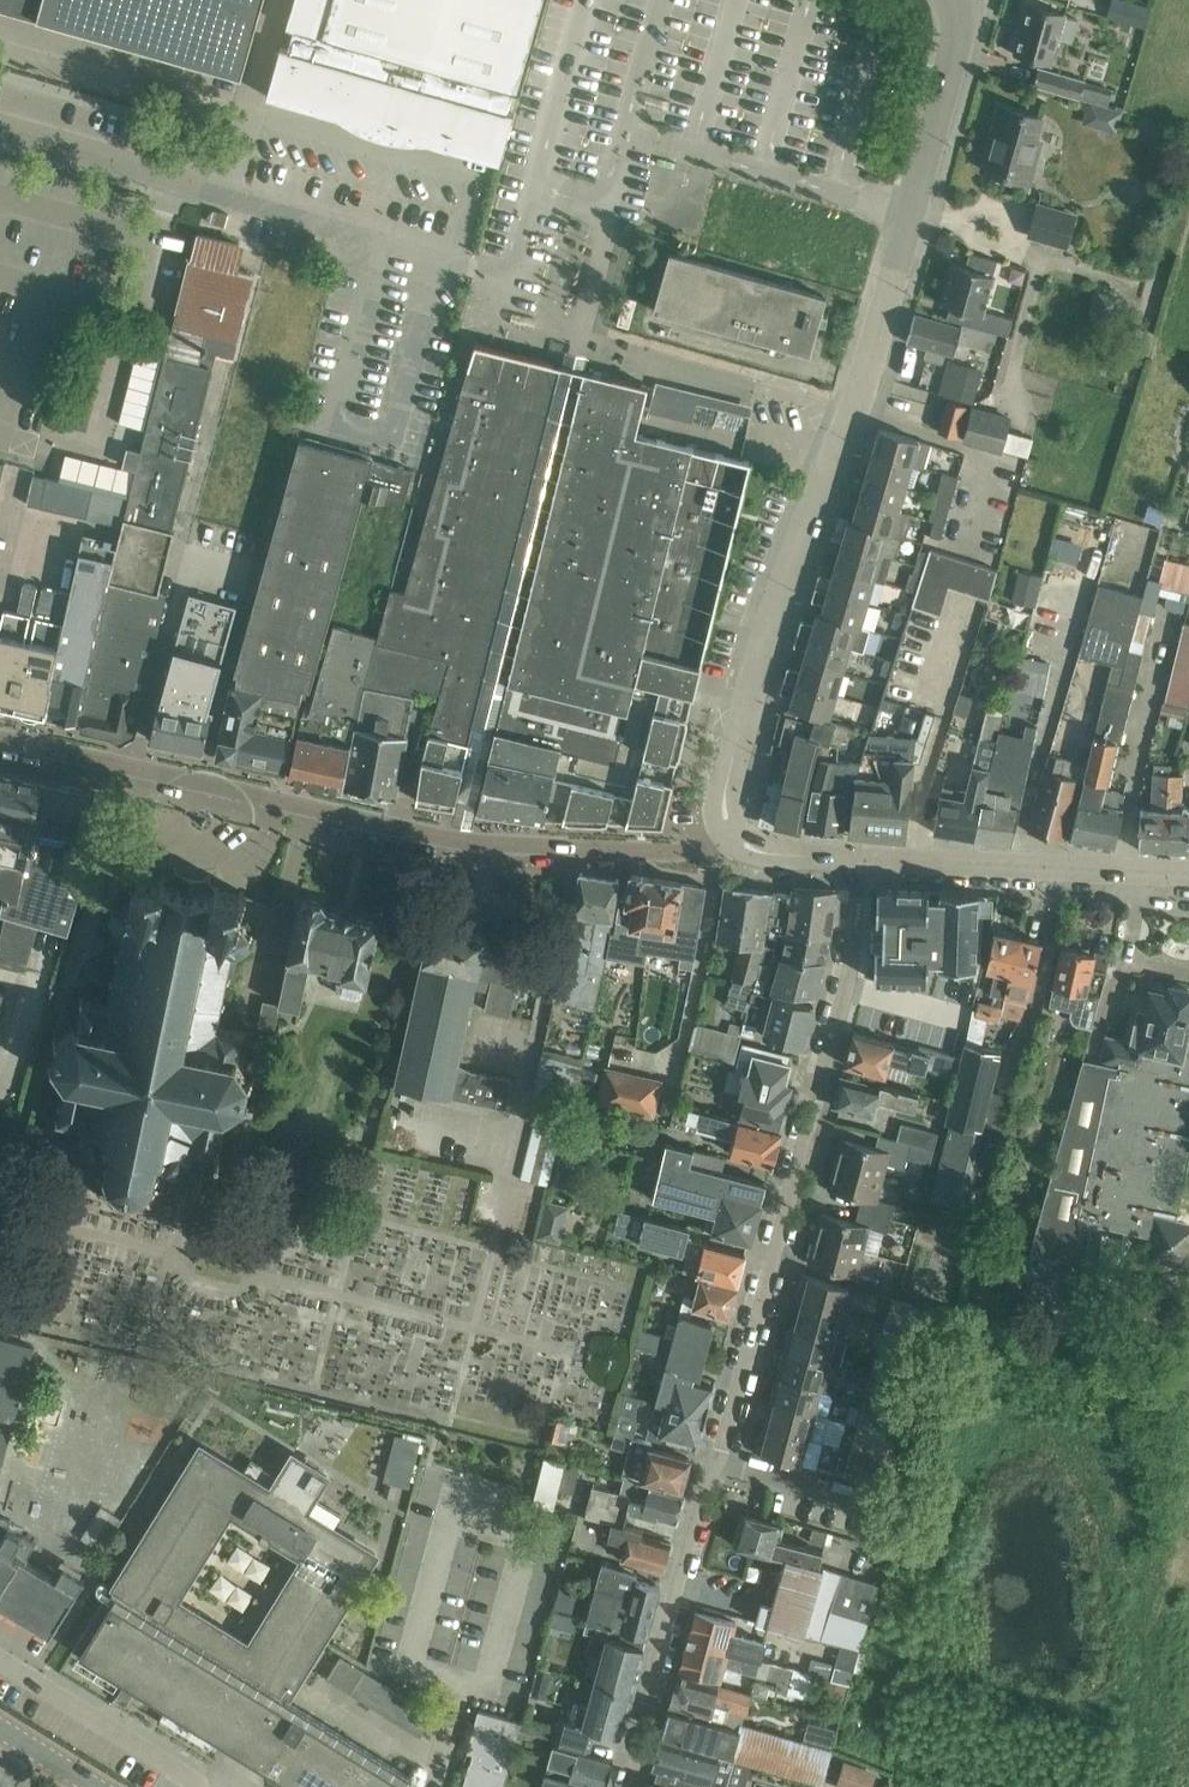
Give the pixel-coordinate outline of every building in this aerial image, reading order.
[(38,20),(44,0),(0,0),(0,9),(38,20)] [(38,20),(241,77),(263,0),(44,0),(38,20)] [(287,27),(294,29),(288,50),(281,47),(267,96),(500,163),(514,114),(506,112),(512,91),(520,94),(546,0),(294,0),(287,27)] [(1014,54),(1037,61),(1050,64),(1058,39),(1071,43),(1078,20),(1064,17),(1065,14),(1028,3),(1014,54)] [(1038,69),(1034,86),(1080,99),(1085,82),(1038,69)] [(1085,101),(1083,108),(1090,110),(1086,125),(1101,129),(1107,107),(1085,101)] [(987,171),(1010,177),(1029,183),(1036,159),(1030,158),(1042,117),(1000,106),(991,137),(996,139),(987,171)] [(1029,236),(1068,247),(1077,216),(1037,204),(1029,236)] [(65,454),(58,480),(93,488),(129,497),(123,520),(170,531),(215,353),(234,358),(255,275),(233,269),(239,244),(197,234),(197,236),(191,258),(188,257),(175,311),(176,311),(165,355),(137,349),(118,423),(146,430),(140,452),(129,449),(129,450),(128,450),(125,466),(136,469),(135,472),(65,454)] [(654,311),(810,355),(826,297),(670,253),(654,311)] [(953,264),(942,304),(959,309),(956,320),(962,322),(996,332),(1008,335),(1013,318),(983,310),(997,261),(969,253),(965,267),(953,264)] [(997,291),(1018,296),(1025,268),(1004,263),(997,291)] [(961,328),(914,315),(906,342),(926,348),(924,357),(925,359),(941,364),(943,362),(946,353),(953,355),(954,351),(955,352),(958,342),(990,351),(996,332),(962,322),(961,328)] [(398,594),(387,640),(450,658),(416,798),(467,807),(507,814),(539,819),(661,820),(751,461),(637,429),(648,386),(574,368),(475,343),(404,596),(398,594)] [(946,395),(969,401),(972,402),(981,372),(955,364),(946,395)] [(656,383),(649,412),(678,419),(685,390),(656,383)] [(938,431),(956,436),(965,406),(947,401),(938,431)] [(1003,452),(1012,418),(974,408),(964,441),(1003,452)] [(919,440),(879,429),(872,453),(912,464),(919,440)] [(236,676),(302,690),(309,691),(372,460),(297,440),(233,675),(236,676)] [(912,464),(872,453),(865,477),(905,488),(912,464)] [(958,477),(944,473),(937,497),(952,501),(958,477)] [(34,474),(27,504),(40,507),(47,477),(34,474)] [(58,480),(47,477),(40,507),(63,512),(86,518),(93,488),(58,480)] [(899,511),(905,488),(865,477),(859,499),(899,511)] [(86,518),(110,524),(111,518),(123,521),(123,520),(129,497),(93,488),(86,518)] [(952,501),(937,497),(931,520),(936,522),(945,524),(952,501)] [(859,499),(852,523),(901,539),(904,540),(912,515),(859,499)] [(116,547),(79,724),(113,731),(124,726),(131,694),(130,676),(139,661),(138,643),(146,628),(145,611),(153,595),(154,591),(155,591),(173,531),(170,531),(123,520),(123,521),(116,547)] [(848,522),(842,544),(883,556),(890,558),(891,557),(896,558),(901,539),(852,523),(848,522)] [(945,524),(936,522),(932,537),(941,539),(945,524)] [(79,726),(79,724),(116,547),(81,540),(45,718),(44,719),(79,726)] [(842,544),(835,567),(876,579),(884,581),(890,558),(842,544)] [(922,575),(912,607),(938,614),(947,583),(988,596),(997,568),(930,549),(929,553),(924,568),(922,575)] [(920,551),(916,566),(924,568),(929,553),(920,551)] [(916,566),(911,564),(909,571),(911,571),(906,589),(915,591),(920,574),(922,575),(924,568),(916,566)] [(876,579),(835,567),(832,579),(819,575),(815,587),(869,603),(876,579)] [(1020,572),(1013,602),(1032,606),(1039,575),(1020,572)] [(69,595),(20,584),(15,612),(3,609),(0,624),(0,707),(45,718),(69,595)] [(1094,736),(1115,742),(1150,625),(1136,622),(1143,596),(1097,584),(1079,655),(1112,662),(1094,736)] [(862,627),(869,603),(815,587),(812,600),(821,603),(817,613),(862,627)] [(154,716),(150,739),(161,741),(176,744),(184,704),(212,596),(188,589),(159,699),(158,699),(154,716)] [(184,704),(176,744),(203,750),(207,726),(211,709),(237,603),(212,596),(184,704)] [(862,627),(817,613),(814,624),(801,620),(798,632),(850,647),(856,626),(862,628),(862,627)] [(900,620),(891,678),(917,682),(926,624),(900,620)] [(1184,623),(1162,701),(1188,708),(1188,706),(1188,624),(1184,623)] [(301,714),(287,776),(343,789),(376,637),(334,626),(309,716),(301,714)] [(850,647),(798,632),(794,646),(806,650),(804,659),(843,670),(850,647)] [(376,640),(343,789),(396,798),(416,687),(440,692),(449,660),(376,640)] [(843,670),(804,659),(800,671),(787,667),(784,679),(836,694),(843,670)] [(1034,659),(1026,692),(1042,696),(1049,662),(1034,659)] [(236,676),(217,752),(286,767),(302,690),(236,676)] [(836,694),(784,679),(780,693),(793,696),(790,708),(829,719),(836,694)] [(884,696),(882,704),(896,708),(898,700),(884,696)] [(846,746),(851,727),(785,709),(781,726),(846,746)] [(854,775),(849,833),(905,838),(912,762),(921,763),(936,711),(928,709),(919,739),(868,734),(854,775)] [(984,720),(983,727),(974,766),(965,799),(958,798),(959,794),(942,791),(942,795),(940,795),(934,832),(974,839),(988,769),(999,732),(1001,723),(984,720)] [(764,821),(799,829),(807,787),(815,759),(820,739),(781,726),(764,821)] [(988,769),(974,839),(1012,844),(1033,739),(999,732),(988,769)] [(1094,736),(1083,783),(1104,788),(1115,742),(1094,736)] [(843,832),(848,791),(829,788),(836,761),(838,744),(820,739),(815,759),(820,759),(812,787),(805,830),(843,833),(843,832)] [(1046,770),(1044,769),(1028,831),(1064,840),(1080,777),(1059,771),(1063,756),(1051,753),(1046,770)] [(14,919),(43,780),(25,777),(0,772),(0,915),(14,919)] [(1164,851),(1168,774),(1153,772),(1151,809),(1140,808),(1138,850),(1164,851)] [(1168,774),(1164,851),(1188,853),(1188,852),(1188,811),(1181,811),(1183,775),(1168,774)] [(43,780),(14,919),(68,935),(83,881),(70,876),(74,860),(78,861),(92,790),(58,784),(43,780)] [(1083,783),(1070,839),(1114,848),(1123,809),(1120,809),(1124,793),(1083,783)] [(161,875),(160,879),(140,874),(141,871),(137,870),(135,874),(131,874),(131,877),(134,878),(130,898),(126,898),(126,900),(124,900),(115,907),(112,905),(111,907),(113,909),(111,919),(108,919),(109,922),(112,922),(117,929),(112,952),(115,953),(114,956),(118,957),(108,1005),(84,1000),(82,997),(79,998),(81,1004),(74,1002),(70,1024),(77,1026),(59,1038),(55,1035),(53,1037),(58,1040),(53,1060),(48,1061),(49,1064),(54,1063),(66,1081),(58,1119),(54,1121),(56,1124),(60,1121),(84,1126),(82,1136),(78,1135),(77,1138),(81,1139),(85,1152),(82,1155),(85,1158),(87,1154),(95,1170),(92,1170),(92,1174),(95,1173),(100,1188),(97,1190),(99,1193),(102,1191),(113,1201),(112,1204),(115,1205),(116,1203),(131,1206),(131,1209),(135,1209),(134,1206),(149,1201),(151,1203),(154,1202),(152,1199),(162,1187),(165,1189),(166,1186),(187,1190),(188,1189),(212,1194),(214,1184),(224,1186),(225,1182),(227,1183),(229,1172),(237,1174),(242,1151),(239,1150),(245,1121),(242,1121),(246,1104),(247,1105),(249,1103),(245,1099),(249,1080),(254,1079),(253,1076),(248,1077),(237,1058),(244,1060),(248,1038),(241,1036),(245,1032),(243,1030),(240,1032),(216,1027),(221,1005),(246,1011),(257,971),(236,966),(238,954),(246,948),(249,950),(250,948),(248,946),(249,937),(252,936),(252,934),(249,935),(243,926),(242,922),(238,921),(242,900),(246,901),(247,897),(242,895),(243,892),(239,891),(238,895),(218,891),(219,887),(216,886),(209,877),(210,875),(207,875),(203,878),(201,882),(179,877),(180,873),(176,869),(174,868),(164,876),(161,875)] [(557,982),(553,1000),(593,1009),(601,972),(604,954),(605,949),(608,931),(618,878),(580,872),(564,966),(557,982)] [(605,949),(604,954),(623,957),(638,960),(640,950),(680,956),(679,966),(693,969),(702,910),(706,886),(668,880),(631,874),(630,880),(629,885),(622,884),(613,932),(608,931),(605,949)] [(724,884),(723,889),(716,939),(742,943),(732,978),(736,979),(729,1005),(746,1009),(751,990),(751,989),(760,959),(763,946),(771,891),(724,884)] [(792,894),(777,892),(770,920),(780,921),(781,918),(788,919),(785,936),(830,938),(836,889),(792,887),(792,894)] [(875,948),(874,980),(928,982),(928,962),(937,962),(937,967),(955,967),(955,962),(967,963),(967,968),(975,968),(978,893),(940,892),(939,898),(929,898),(929,891),(877,889),(876,921),(883,922),(882,949),(875,948)] [(299,904),(294,927),(279,1004),(298,1008),(308,961),(323,965),(321,975),(338,979),(336,988),(339,993),(356,997),(361,995),(364,982),(366,982),(379,921),(327,910),(322,901),(308,898),(299,904)] [(430,924),(395,1085),(449,1097),(456,1067),(474,989),(485,940),(486,936),(430,924)] [(994,932),(989,955),(986,967),(996,969),(991,994),(993,994),(993,998),(1004,1000),(1014,957),(1012,957),(1014,948),(1019,949),(1021,938),(994,932)] [(830,938),(785,936),(781,959),(824,962),(830,938)] [(1041,942),(1021,938),(1019,949),(1014,948),(1012,957),(1014,957),(1004,1000),(1003,1007),(1001,1014),(1019,1018),(1024,1002),(1026,1002),(1031,979),(1033,979),(1041,942)] [(515,946),(485,940),(474,989),(487,992),(484,1009),(508,1014),(516,975),(509,974),(515,946)] [(771,963),(775,949),(763,946),(760,959),(771,963)] [(1062,947),(1057,970),(1049,1005),(1070,1010),(1069,1016),(1070,1018),(1071,1021),(1073,1023),(1076,1025),(1088,1028),(1089,1023),(1091,1024),(1099,996),(1106,971),(1091,967),(1094,954),(1062,947)] [(773,956),(771,963),(760,959),(751,989),(751,990),(753,986),(764,989),(773,956)] [(824,962),(781,959),(771,991),(817,994),(824,962)] [(1105,1061),(1119,1064),(1119,1067),(1083,1059),(1082,1063),(1081,1063),(1030,1252),(1082,1264),(1090,1224),(1153,1237),(1149,1252),(1184,1260),(1188,1237),(1188,1226),(1175,1223),(1183,1187),(1188,1188),(1188,991),(1171,987),(1169,995),(1151,991),(1149,999),(1138,997),(1129,1044),(1109,1040),(1105,1061)] [(751,990),(749,1001),(757,1003),(771,1006),(763,1036),(780,1040),(803,1047),(804,1044),(806,1041),(808,1033),(807,1029),(813,1006),(790,1000),(760,992),(751,990)] [(279,1004),(262,1000),(256,1025),(274,1029),(279,1004)] [(999,1021),(1001,1014),(1003,1007),(974,1002),(972,1015),(999,1021)] [(694,1030),(689,1050),(733,1061),(738,1041),(694,1030)] [(925,1073),(930,1055),(854,1032),(845,1064),(885,1075),(888,1063),(925,1073)] [(1010,1095),(991,1091),(1000,1052),(965,1043),(943,1135),(947,1136),(932,1197),(981,1209),(986,1189),(968,1184),(983,1124),(1002,1129),(1010,1095)] [(725,1084),(724,1088),(737,1092),(732,1113),(756,1120),(779,1126),(780,1122),(784,1123),(788,1108),(785,1107),(790,1085),(785,1084),(791,1062),(787,1061),(788,1055),(741,1044),(734,1071),(731,1070),(729,1069),(725,1084)] [(505,1109),(512,1080),(456,1067),(449,1097),(505,1109)] [(606,1069),(599,1100),(625,1106),(632,1075),(606,1069)] [(632,1075),(625,1106),(650,1112),(657,1080),(632,1075)] [(880,1089),(841,1078),(838,1088),(836,1091),(834,1099),(834,1103),(834,1106),(873,1117),(877,1104),(883,1106),(884,1103),(914,1112),(919,1096),(881,1085),(880,1089)] [(534,1123),(521,1180),(548,1186),(567,1106),(542,1100),(537,1123),(534,1123)] [(782,1131),(688,1107),(685,1120),(697,1124),(696,1128),(733,1138),(729,1152),(773,1164),(782,1131)] [(901,1123),(896,1140),(911,1144),(935,1150),(939,1134),(901,1123)] [(911,1144),(896,1140),(878,1135),(875,1148),(841,1139),(835,1164),(882,1176),(886,1164),(904,1169),(911,1144)] [(666,1140),(653,1198),(709,1212),(704,1229),(728,1236),(749,1241),(751,1242),(761,1203),(760,1203),(766,1183),(721,1171),(725,1157),(702,1150),(666,1140)] [(882,1176),(835,1164),(828,1188),(862,1197),(859,1210),(890,1218),(894,1205),(876,1200),(882,1176)] [(570,1211),(545,1205),(538,1237),(563,1242),(570,1211)] [(690,1228),(622,1209),(616,1232),(683,1251),(684,1245),(690,1246),(684,1268),(691,1270),(701,1273),(737,1285),(738,1281),(742,1278),(744,1272),(741,1268),(745,1253),(705,1243),(706,1241),(687,1236),(690,1228)] [(890,1218),(859,1210),(855,1222),(821,1213),(814,1237),(861,1252),(868,1228),(886,1233),(890,1218)] [(861,1252),(814,1237),(807,1262),(840,1272),(837,1283),(848,1287),(869,1292),(873,1280),(855,1275),(861,1252)] [(734,1300),(738,1285),(737,1285),(701,1273),(694,1299),(684,1296),(673,1337),(641,1328),(635,1350),(668,1358),(666,1366),(697,1374),(712,1323),(691,1317),(694,1306),(730,1316),(731,1312),(734,1310),(736,1303),(734,1300)] [(798,1301),(841,1313),(848,1287),(837,1283),(805,1275),(798,1301)] [(920,1306),(892,1298),(885,1324),(913,1332),(920,1306)] [(841,1313),(798,1301),(791,1326),(834,1338),(841,1313)] [(913,1332),(885,1324),(878,1350),(906,1357),(913,1332)] [(834,1338),(791,1326),(784,1351),(827,1363),(834,1338)] [(0,1338),(0,1471),(34,1347),(0,1338)] [(906,1357),(878,1350),(871,1375),(899,1382),(906,1357)] [(827,1363),(784,1351),(778,1376),(824,1389),(831,1364),(827,1363)] [(697,1374),(666,1366),(657,1400),(706,1414),(712,1393),(692,1387),(693,1382),(695,1382),(697,1374)] [(899,1382),(871,1375),(865,1400),(893,1407),(899,1382)] [(825,1389),(824,1389),(778,1376),(771,1401),(828,1416),(834,1392),(824,1390),(825,1389)] [(266,1397),(264,1403),(306,1413),(307,1407),(266,1397)] [(706,1414),(657,1400),(647,1438),(661,1441),(663,1433),(698,1442),(706,1414)] [(893,1407),(865,1400),(858,1424),(886,1432),(893,1407)] [(829,1417),(828,1416),(771,1401),(764,1426),(807,1438),(822,1442),(829,1417)] [(555,1419),(549,1439),(566,1443),(570,1423),(555,1419)] [(886,1432),(858,1424),(851,1450),(879,1457),(886,1432)] [(807,1438),(764,1426),(757,1452),(800,1464),(807,1438)] [(407,1485),(421,1440),(395,1432),(381,1478),(407,1485)] [(632,1437),(614,1433),(611,1446),(628,1451),(622,1474),(641,1478),(682,1489),(683,1486),(688,1483),(690,1476),(687,1471),(688,1467),(686,1467),(689,1458),(650,1447),(651,1442),(632,1437)] [(375,1554),(308,1512),(332,1474),(291,1449),(267,1487),(200,1446),(76,1644),(83,1648),(80,1653),(126,1681),(129,1676),(168,1700),(165,1705),(224,1742),(227,1737),(252,1752),(282,1705),(277,1702),(282,1693),(288,1696),(325,1635),(320,1632),(325,1624),(330,1628),(375,1554)] [(879,1457),(851,1450),(844,1476),(872,1483),(879,1457)] [(564,1462),(544,1457),(533,1503),(553,1508),(559,1480),(564,1462)] [(631,1497),(619,1495),(592,1488),(585,1515),(624,1524),(629,1509),(677,1523),(685,1494),(650,1484),(649,1487),(634,1483),(631,1497)] [(733,1543),(785,1558),(819,1567),(823,1552),(779,1540),(783,1524),(742,1513),(733,1543)] [(50,1634),(85,1579),(63,1565),(56,1577),(26,1559),(35,1543),(8,1527),(11,1519),(0,1516),(0,1603),(50,1634)] [(624,1524),(612,1521),(607,1538),(608,1538),(607,1543),(612,1545),(614,1540),(626,1543),(621,1560),(663,1571),(664,1566),(666,1563),(668,1557),(668,1554),(671,1543),(641,1534),(643,1529),(624,1524)] [(859,1650),(878,1583),(819,1567),(785,1558),(772,1605),(762,1602),(756,1622),(859,1650)] [(637,1573),(601,1563),(601,1564),(600,1564),(599,1570),(595,1585),(586,1619),(587,1620),(647,1636),(660,1586),(635,1579),(637,1573)] [(550,1623),(558,1625),(561,1613),(554,1611),(550,1623)] [(736,1623),(695,1611),(688,1640),(760,1659),(765,1642),(733,1634),(736,1623)] [(647,1636),(587,1620),(584,1631),(592,1633),(586,1653),(601,1657),(594,1682),(632,1692),(647,1636)] [(794,1668),(760,1659),(688,1640),(680,1668),(721,1680),(725,1665),(779,1680),(776,1689),(787,1692),(794,1668)] [(340,1656),(326,1678),(351,1693),(364,1671),(340,1656)] [(538,1668),(536,1677),(550,1681),(553,1671),(538,1668)] [(752,1695),(678,1674),(670,1704),(711,1716),(714,1703),(747,1713),(752,1695)] [(632,1692),(594,1682),(587,1708),(574,1704),(569,1722),(559,1719),(555,1731),(553,1740),(589,1750),(594,1730),(620,1737),(632,1692)] [(252,1752),(275,1766),(272,1771),(298,1786),(414,1786),(282,1705),(252,1752)] [(668,1709),(661,1734),(733,1754),(731,1758),(751,1763),(821,1783),(831,1748),(802,1740),(741,1723),(740,1729),(668,1709)] [(479,1711),(458,1786),(503,1786),(507,1773),(516,1738),(521,1722),(479,1711)] [(837,1729),(808,1721),(802,1740),(831,1748),(837,1729)] [(660,1739),(653,1767),(654,1767),(676,1773),(692,1778),(695,1765),(725,1773),(728,1764),(732,1765),(734,1759),(683,1745),(660,1739)] [(553,1743),(548,1762),(571,1768),(569,1778),(603,1786),(606,1786),(613,1760),(553,1743)] [(878,1771),(845,1758),(834,1786),(836,1786),(872,1786),(878,1771)] [(544,1776),(541,1786),(585,1786),(544,1776)]
